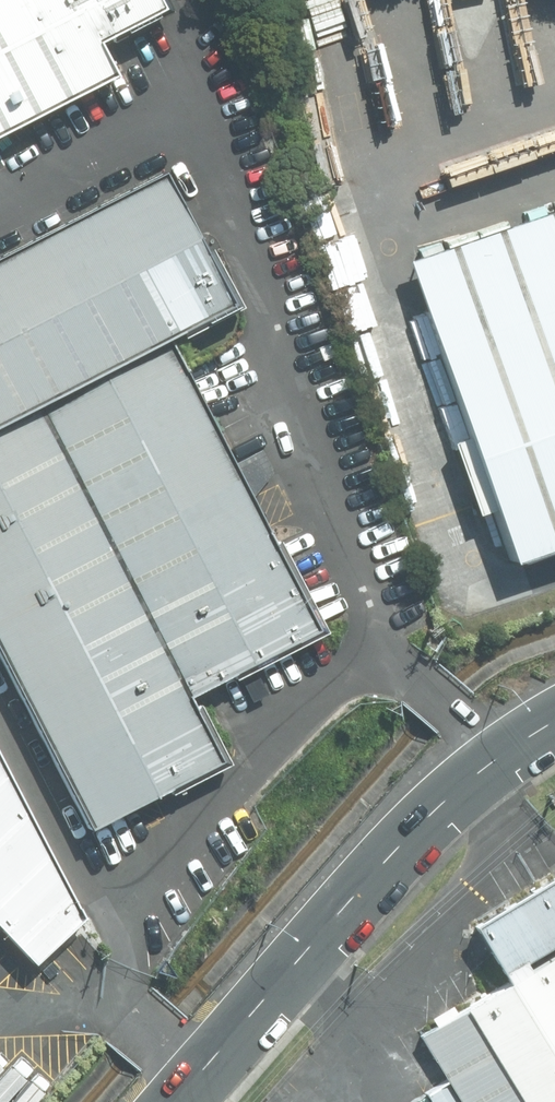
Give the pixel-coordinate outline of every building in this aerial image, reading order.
[(100,88),(83,54),(150,21),(140,0),(0,0),(0,137),(100,88)] [(153,179),(0,254),(0,429),(34,412),(165,348),(223,320),(153,179)] [(526,557),(554,547),(554,208),(417,258),(493,468),(526,557)] [(165,348),(34,412),(180,707),(311,642),(165,348)] [(0,429),(0,679),(77,834),(211,768),(180,707),(34,412),(0,429)] [(0,788),(0,942),(27,972),(71,931),(0,788)] [(547,889),(471,934),(500,983),(408,1037),(446,1101),(554,1101),(554,902),(547,889)]
